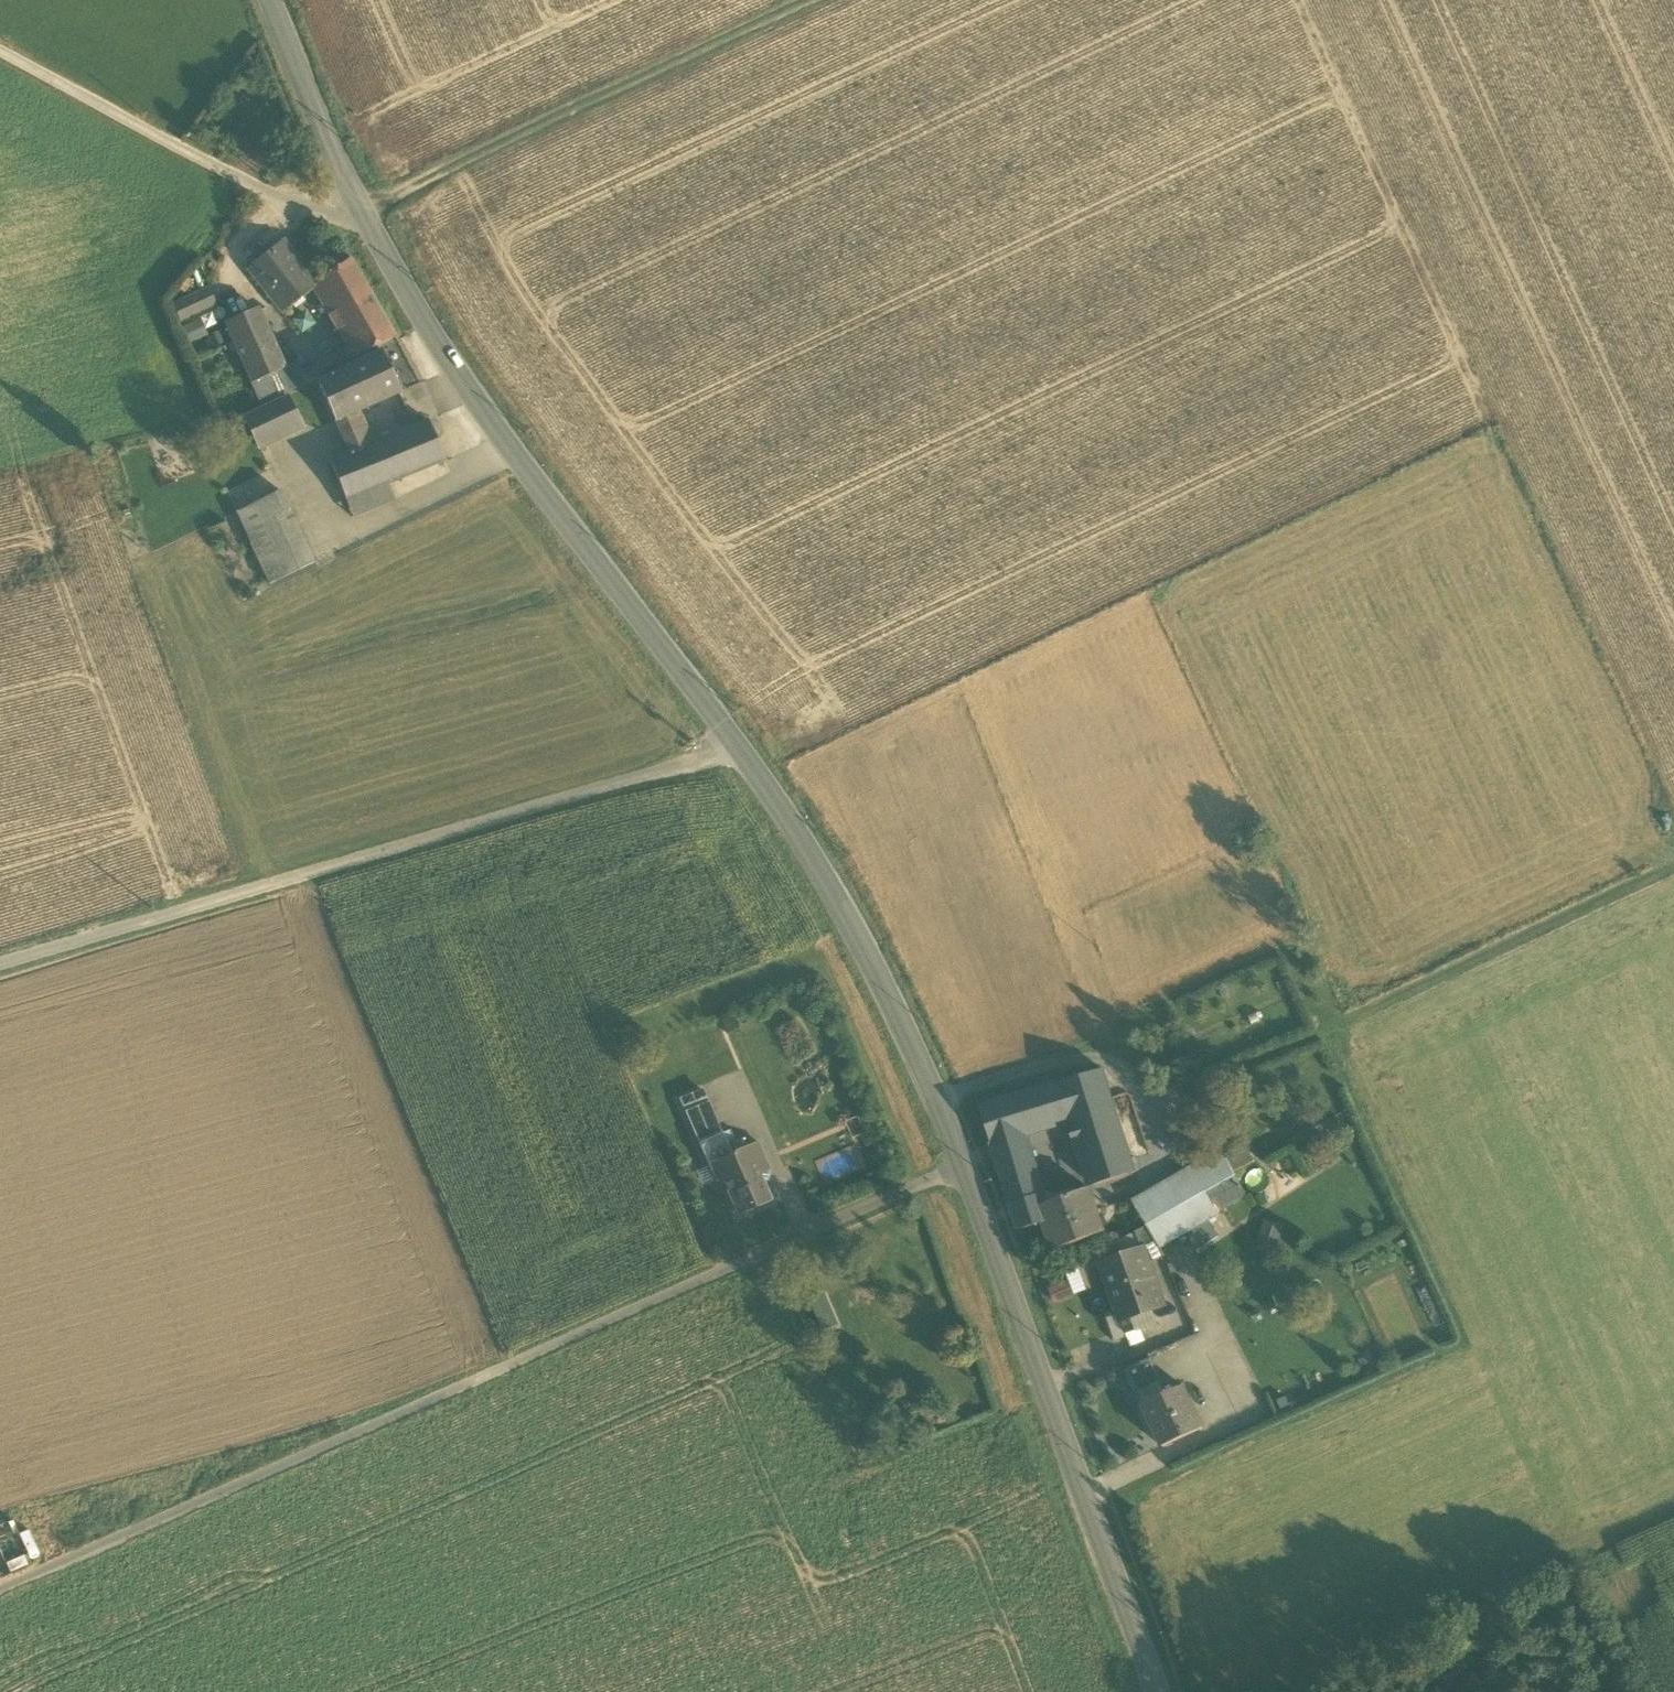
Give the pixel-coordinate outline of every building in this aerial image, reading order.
[(275,304),(281,312),(313,288),(319,283),(318,282),(285,242),(249,271),(275,304)] [(313,288),(348,348),(300,372),(305,383),(354,359),(395,336),(350,258),(318,282),(319,283),(313,288)] [(168,306),(177,326),(211,311),(203,291),(168,306)] [(226,326),(251,383),(286,368),(261,311),(226,326)] [(189,340),(207,333),(200,317),(182,324),(189,340)] [(318,381),(335,421),(360,410),(400,392),(381,351),(318,381)] [(251,383),(261,406),(305,383),(300,372),(295,364),(286,368),(251,383)] [(289,399),(245,419),(259,449),(303,429),(289,399)] [(360,410),(335,421),(334,421),(347,453),(374,442),(360,410)] [(409,428),(374,442),(347,453),(329,460),(346,501),(388,484),(444,460),(429,422),(428,421),(410,429),(409,428)] [(388,484),(346,501),(353,517),(394,500),(388,484)] [(237,512),(251,544),(295,522),(280,491),(237,512)] [(251,544),(271,584),(315,562),(307,547),(295,522),(251,544)] [(1103,1069),(1059,1082),(1070,1119),(1068,1120),(1087,1181),(1094,1184),(1134,1171),(1103,1069)] [(1025,1133),(1068,1120),(1070,1119),(1059,1082),(980,1106),(991,1144),(1025,1133)] [(677,1095),(684,1111),(708,1101),(701,1085),(677,1095)] [(721,1132),(708,1101),(684,1111),(698,1142),(721,1132)] [(729,1129),(723,1132),(731,1152),(747,1146),(743,1138),(735,1142),(729,1129)] [(708,1166),(711,1165),(710,1163),(731,1154),(730,1153),(731,1152),(723,1132),(721,1132),(698,1142),(708,1166)] [(1029,1149),(1025,1133),(991,1144),(996,1160),(1029,1149)] [(747,1146),(731,1152),(730,1153),(731,1154),(710,1163),(711,1165),(718,1180),(723,1178),(738,1215),(770,1201),(758,1174),(769,1170),(757,1141),(747,1146)] [(815,1160),(824,1181),(861,1165),(852,1143),(815,1160)] [(1224,1154),(1233,1172),(1252,1161),(1243,1144),(1224,1154)] [(1042,1194),(1029,1149),(996,1160),(1009,1203),(1042,1194)] [(1134,1204),(1146,1225),(1234,1174),(1233,1172),(1224,1154),(1134,1204)] [(701,1187),(718,1180),(711,1165),(708,1166),(695,1171),(701,1187)] [(1218,1237),(1209,1221),(1218,1216),(1216,1212),(1246,1194),(1235,1175),(1234,1174),(1146,1225),(1160,1249),(1187,1233),(1195,1252),(1218,1237)] [(1089,1187),(1044,1204),(1043,1205),(1049,1220),(1048,1220),(1054,1237),(1102,1217),(1089,1187)] [(1040,1223),(1048,1220),(1049,1220),(1043,1205),(1044,1204),(1042,1194),(1009,1203),(1018,1230),(1040,1223)] [(1048,1220),(1040,1223),(1050,1250),(1106,1229),(1102,1217),(1054,1237),(1048,1220)] [(1284,1225),(1264,1218),(1257,1241),(1277,1247),(1284,1225)] [(1119,1315),(1121,1321),(1150,1310),(1162,1306),(1147,1263),(1164,1256),(1160,1249),(1146,1225),(1134,1232),(1141,1249),(1101,1263),(1119,1315)] [(1115,1242),(1120,1252),(1138,1243),(1133,1233),(1115,1242)] [(1069,1280),(1047,1288),(1053,1304),(1075,1296),(1069,1280)] [(824,1292),(808,1299),(823,1332),(839,1325),(824,1292)] [(1121,1321),(1126,1334),(1141,1328),(1155,1324),(1150,1310),(1121,1321)] [(1106,1319),(1115,1342),(1127,1337),(1126,1334),(1121,1321),(1119,1315),(1106,1319)] [(1141,1328),(1126,1334),(1127,1337),(1131,1347),(1146,1341),(1141,1328)] [(1128,1369),(1144,1403),(1167,1392),(1151,1358),(1128,1369)] [(1142,1404),(1162,1446),(1203,1428),(1183,1385),(1167,1392),(1144,1403),(1142,1404)]
